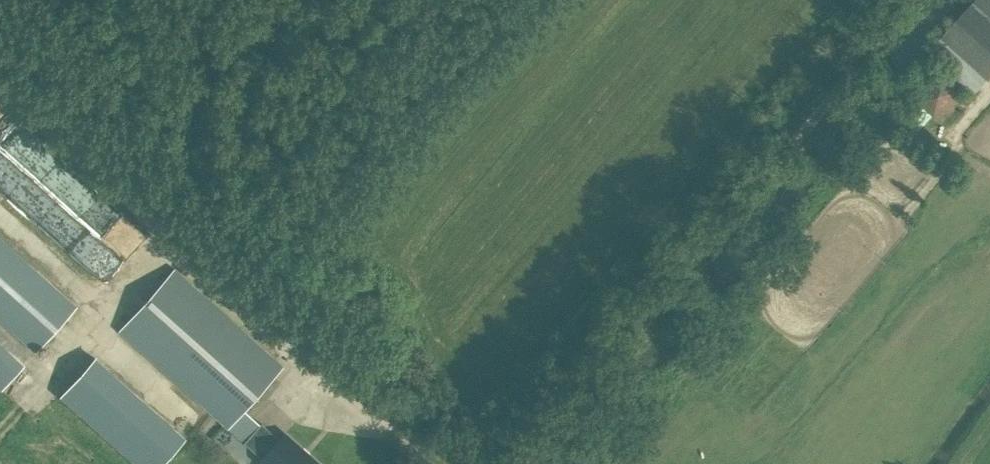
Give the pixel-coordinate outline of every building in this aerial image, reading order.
[(972,98),(989,78),(989,0),(975,0),(925,56),(972,98)] [(942,112),(942,111),(941,106),(940,103),(936,97),(931,93),(927,92),(923,91),(917,92),(913,94),(909,96),(906,100),(904,103),(903,110),(904,117),(905,120),(908,124),(914,128),(918,130),(922,130),(929,129),(936,125),(940,119),(942,112)] [(76,306),(0,239),(0,319),(36,351),(76,306)] [(227,428),(283,366),(175,269),(119,331),(203,406),(227,428)] [(0,345),(0,383),(19,363),(0,345)] [(59,386),(143,463),(149,463),(183,427),(95,347),(59,386)] [(244,443),(262,458),(259,461),(262,463),(319,463),(284,433),(279,439),(261,423),(244,443)]
